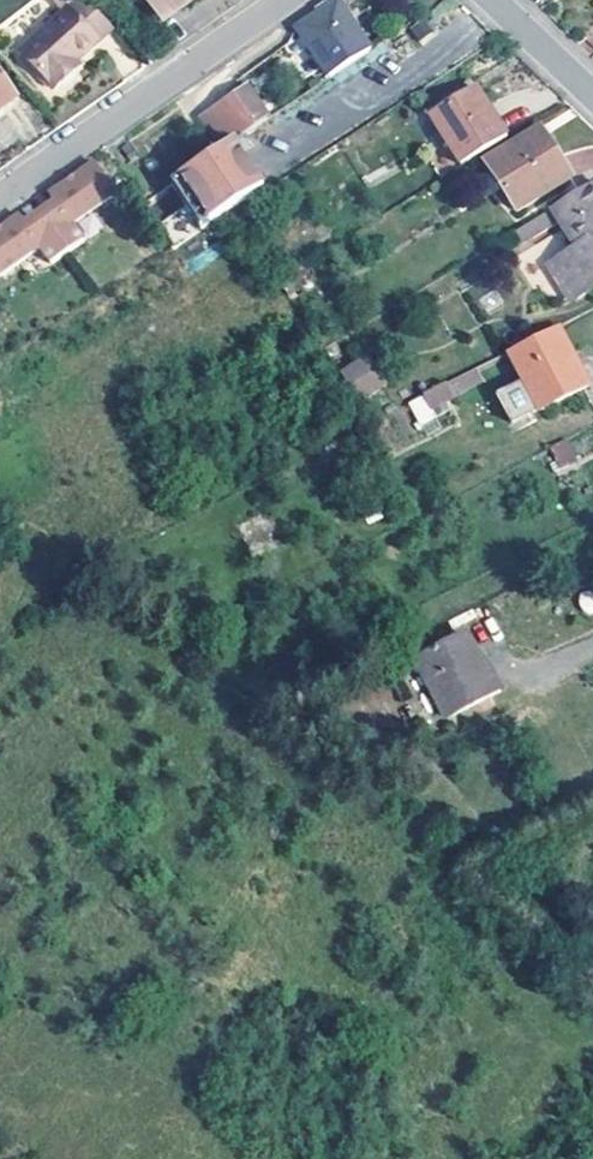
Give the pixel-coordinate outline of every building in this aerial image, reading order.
[(90,0),(85,0),(24,54),(58,94),(77,78),(72,72),(81,65),(119,32),(90,0)] [(170,22),(200,0),(154,0),(170,22)] [(368,52),(337,2),(296,28),(328,79),(368,52)] [(0,63),(0,119),(25,102),(0,63)] [(84,72),(81,65),(72,72),(77,78),(84,72)] [(266,119),(246,87),(200,117),(221,149),(230,143),(266,119)] [(505,137),(477,90),(463,97),(460,92),(426,112),(459,166),(505,137)] [(569,180),(537,129),(483,162),(514,214),(569,180)] [(208,158),(167,185),(197,232),(221,216),(260,191),(230,143),(221,149),(208,158)] [(54,265),(86,243),(75,226),(118,197),(96,166),(53,197),(58,205),(64,214),(34,236),(28,226),(22,219),(0,235),(0,280),(43,250),(54,265)] [(554,206),(561,220),(575,245),(547,261),(571,302),(592,289),(592,183),(554,206)] [(58,205),(28,226),(34,236),(64,214),(58,205)] [(554,206),(522,226),(529,239),(561,220),(554,206)] [(529,239),(522,226),(517,228),(524,241),(529,239)] [(591,387),(560,330),(513,354),(529,383),(505,396),(521,425),(591,387)] [(379,395),(367,374),(341,388),(345,396),(353,409),(379,395)] [(457,400),(448,384),(427,396),(434,411),(457,400)] [(549,445),(556,466),(576,459),(568,438),(549,445)] [(483,673),(466,637),(417,659),(447,721),(502,696),(490,670),(483,673)]
